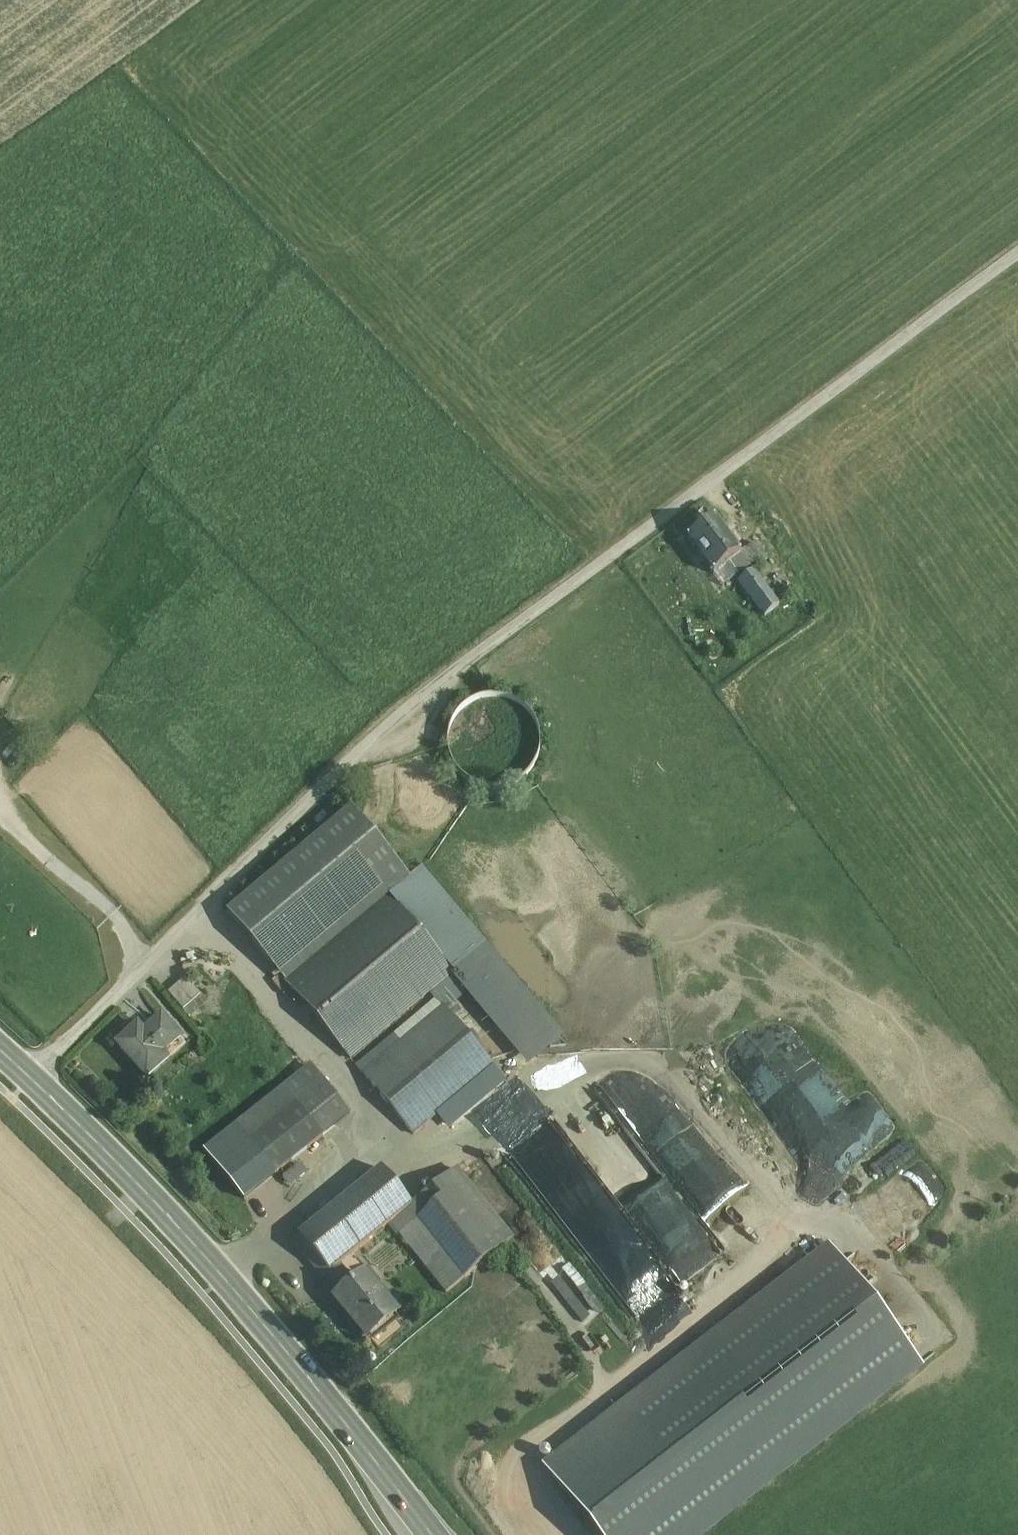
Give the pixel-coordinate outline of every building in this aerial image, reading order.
[(739,555),(714,520),(689,538),(714,573),(739,555)] [(779,606),(753,570),(738,581),(764,617),(779,606)] [(496,781),(527,781),(527,717),(497,717),(497,727),(512,728),(512,742),(494,741),(494,753),(496,753),(496,781)] [(351,810),(226,915),(279,978),(350,1061),(452,978),(528,1068),(562,1040),(421,872),(410,881),(351,810)] [(173,988),(192,1012),(209,999),(190,975),(173,988)] [(443,1009),(362,1076),(412,1136),(493,1069),(443,1009)] [(121,1047),(146,1076),(185,1042),(160,1014),(121,1047)] [(310,1067),(203,1152),(244,1203),(351,1117),(310,1067)] [(531,1174),(553,1154),(536,1134),(513,1155),(531,1174)] [(513,1238),(457,1169),(410,1207),(388,1225),(444,1294),(513,1238)] [(388,1225),(410,1207),(380,1170),(299,1236),(329,1273),(388,1225)] [(541,1469),(593,1534),(715,1534),(923,1374),(826,1248),(541,1469)] [(381,1297),(364,1277),(335,1301),(348,1316),(347,1317),(356,1328),(357,1328),(367,1340),(396,1316),(381,1297)]
